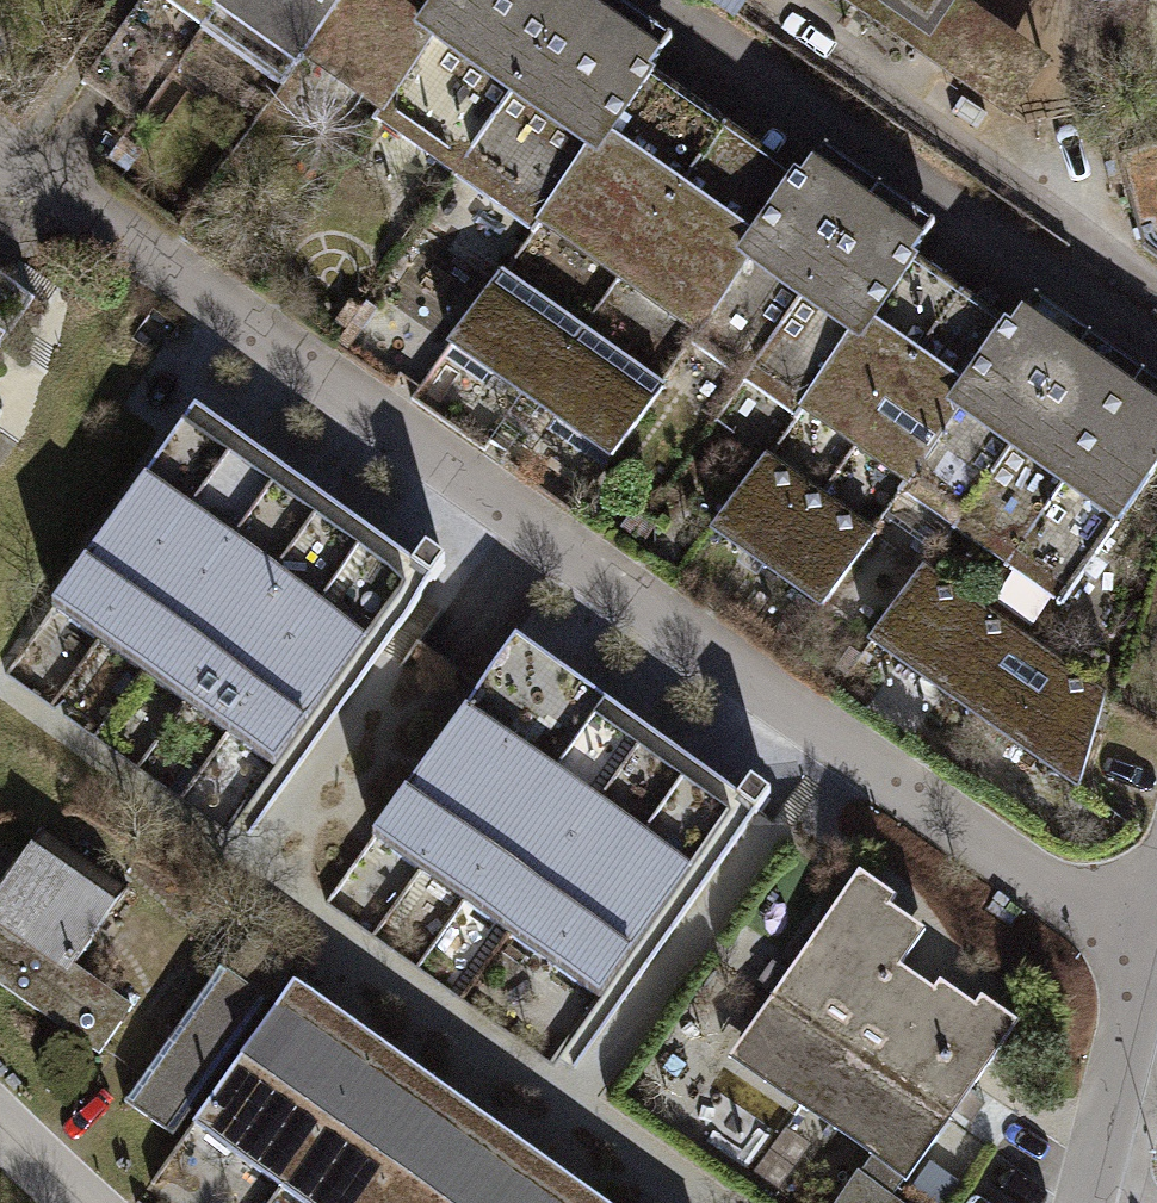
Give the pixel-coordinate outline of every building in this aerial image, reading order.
[(273,83),(293,55),(369,109),(363,117),(528,233),(533,225),(685,333),(678,342),(788,420),(794,411),(892,481),(887,488),(1047,603),(1156,450),(1156,393),(1026,299),(1000,335),(894,259),(919,225),(817,152),(791,187),(632,74),(656,41),(598,0),(155,0),(273,83)] [(930,39),(957,0),(873,0),(930,39)] [(1156,125),(1129,238),(1156,244),(1156,125)] [(575,327),(492,271),(440,346),(523,403),(575,327)] [(656,384),(575,327),(523,403),(605,458),(656,384)] [(182,402),(35,611),(256,765),(314,684),(338,701),(438,558),(411,539),(400,554),(182,402)] [(866,534),(755,456),(704,528),(815,606),(866,534)] [(972,608),(914,567),(862,642),(920,681),(972,608)] [(1095,695),(972,608),(920,681),(1071,786),(1095,695)] [(725,792),(504,636),(360,840),(589,1001),(647,919),(665,932),(761,796),(735,778),(725,792)] [(64,859),(9,929),(80,984),(89,990),(143,920),(64,859)] [(879,906),(844,881),(778,974),(763,963),(750,981),(767,993),(733,1041),(873,1139),(858,1161),(894,1187),(945,1115),(962,1127),(977,1105),(960,1094),(1004,1031),(965,1003),(958,1013),(924,989),(918,997),(884,973),(909,938),(874,914),(879,906)] [(95,995),(89,990),(80,984),(9,929),(0,922),(0,987),(105,1068),(137,1027),(95,995)] [(278,978),(259,1003),(209,967),(113,1100),(164,1136),(177,1118),(296,1202),(592,1202),(278,978)] [(894,1187),(858,1161),(828,1202),(895,1202),(887,1197),(894,1187)]
